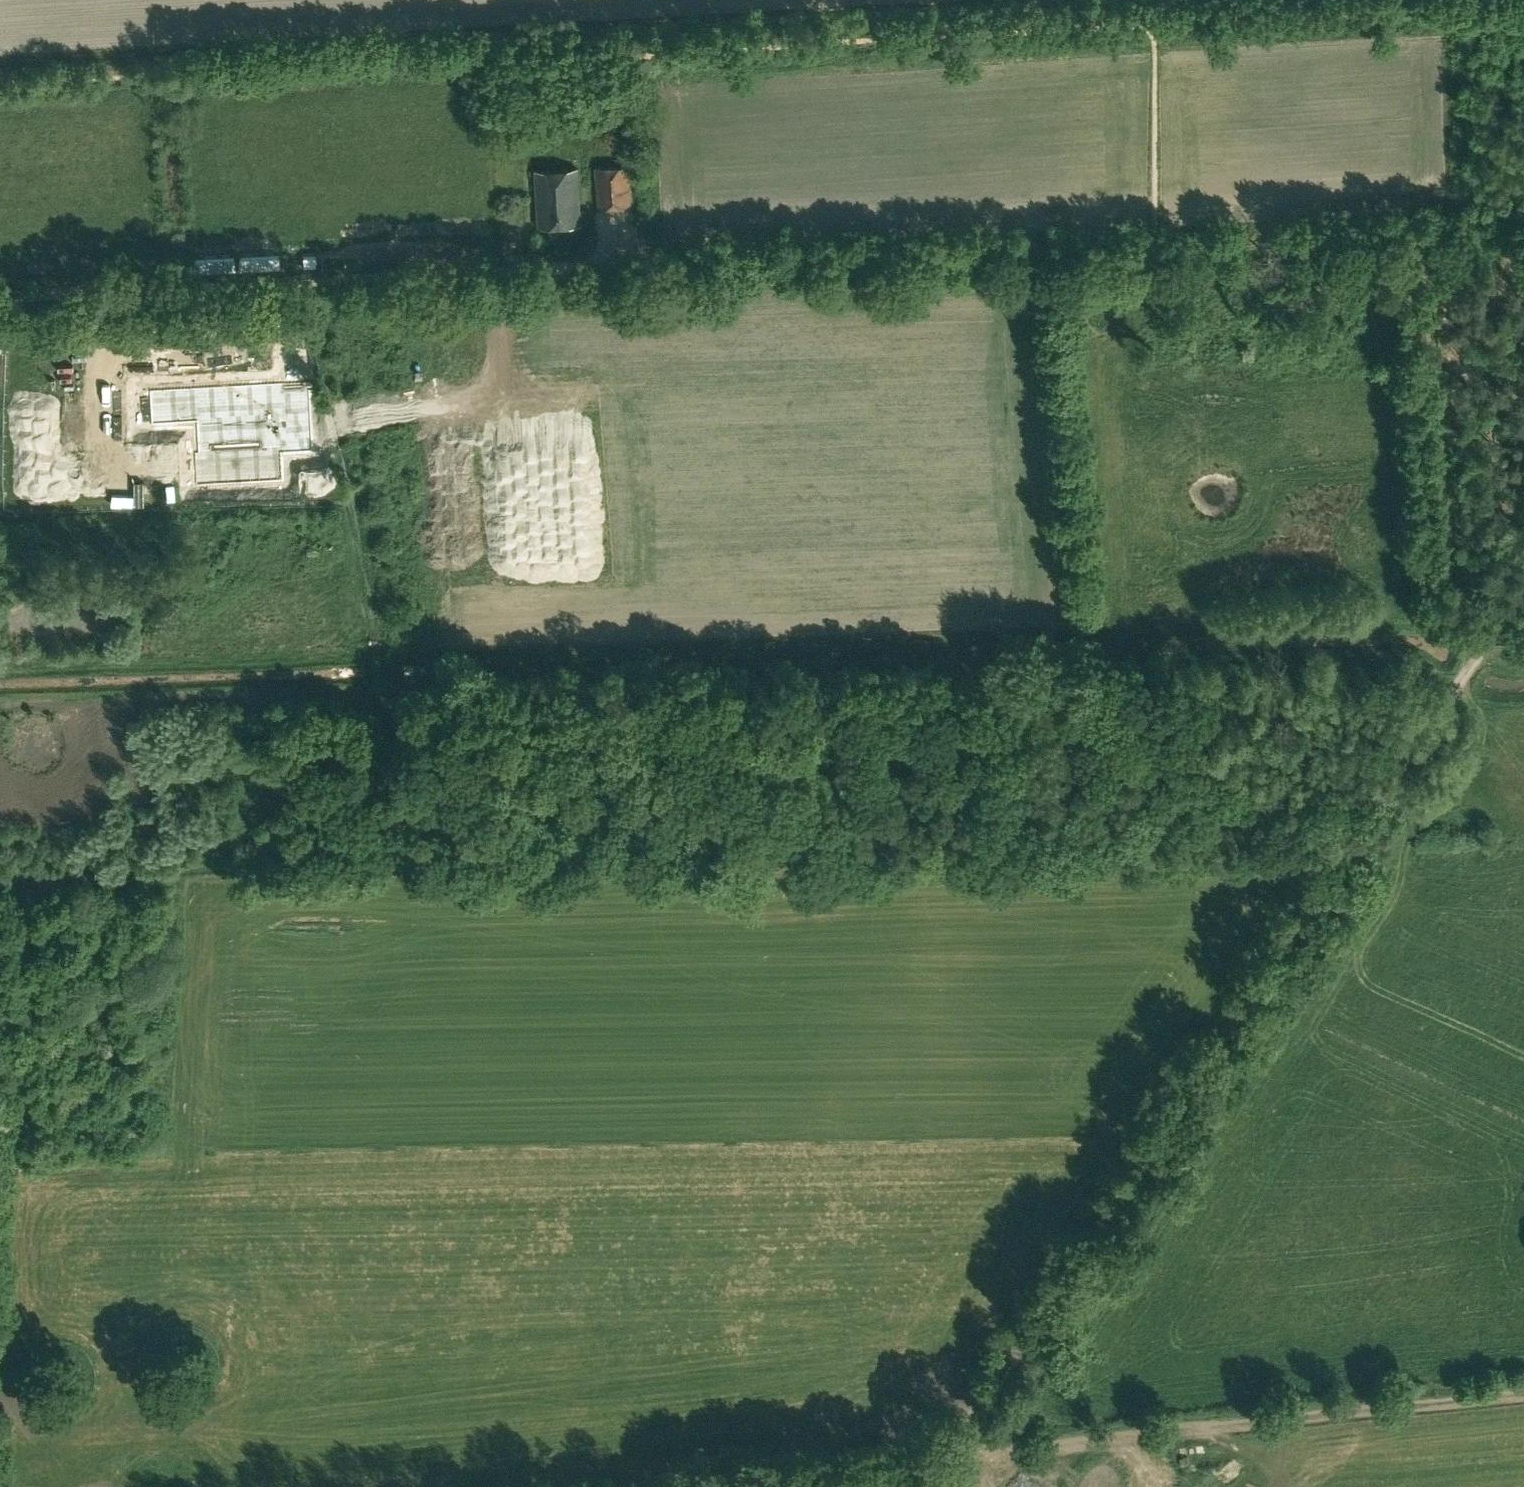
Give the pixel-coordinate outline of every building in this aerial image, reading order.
[(630,166),(597,168),(600,208),(632,205),(630,166)] [(583,224),(579,167),(537,170),(541,227),(583,224)] [(511,178),(511,189),(530,190),(531,179),(511,178)] [(268,409),(137,412),(138,442),(184,440),(185,475),(196,475),(195,469),(246,467),(246,476),(292,475),(290,417),(268,418),(268,409)] [(1062,1480),(1049,1471),(1037,1486),(1057,1486),(1062,1480)]
